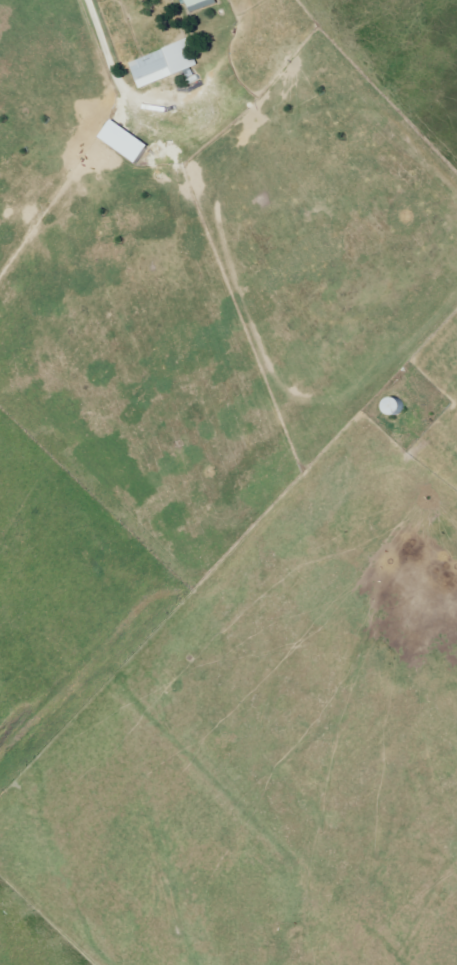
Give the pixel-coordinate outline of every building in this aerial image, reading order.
[(190,17),(183,0),(214,0),(217,7),(190,17)] [(199,70),(187,42),(162,53),(162,54),(130,68),(141,94),(199,70)] [(103,139),(141,164),(153,146),(116,121),(103,139)]
